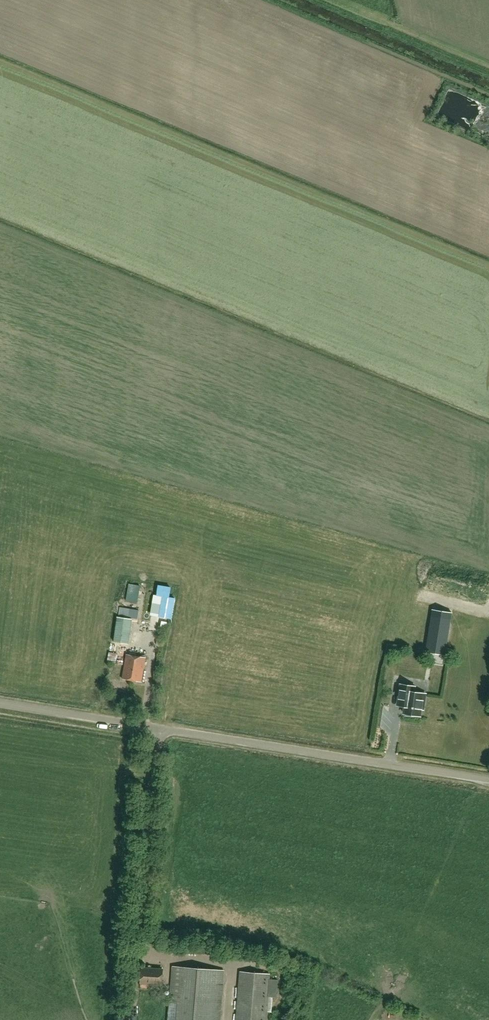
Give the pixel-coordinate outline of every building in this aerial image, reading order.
[(146,559),(163,560),(163,551),(146,551),(146,559)] [(161,580),(163,564),(153,563),(151,579),(161,580)] [(432,610),(426,651),(445,655),(452,613),(432,610)] [(122,635),(121,645),(132,646),(133,637),(123,636),(124,627),(132,628),(133,614),(119,613),(117,635),(122,635)] [(142,682),(146,657),(126,654),(122,679),(142,682)] [(397,705),(405,706),(404,713),(406,713),(406,716),(412,717),(414,715),(420,716),(422,704),(424,704),(425,694),(408,692),(408,686),(400,685),(397,705)] [(224,970),(173,966),(169,1019),(220,1019),(224,970)] [(162,985),(163,970),(141,968),(140,983),(162,985)] [(235,1019),(267,1019),(268,1012),(269,997),(277,997),(278,980),(270,979),(271,974),(239,971),(235,1019)]
